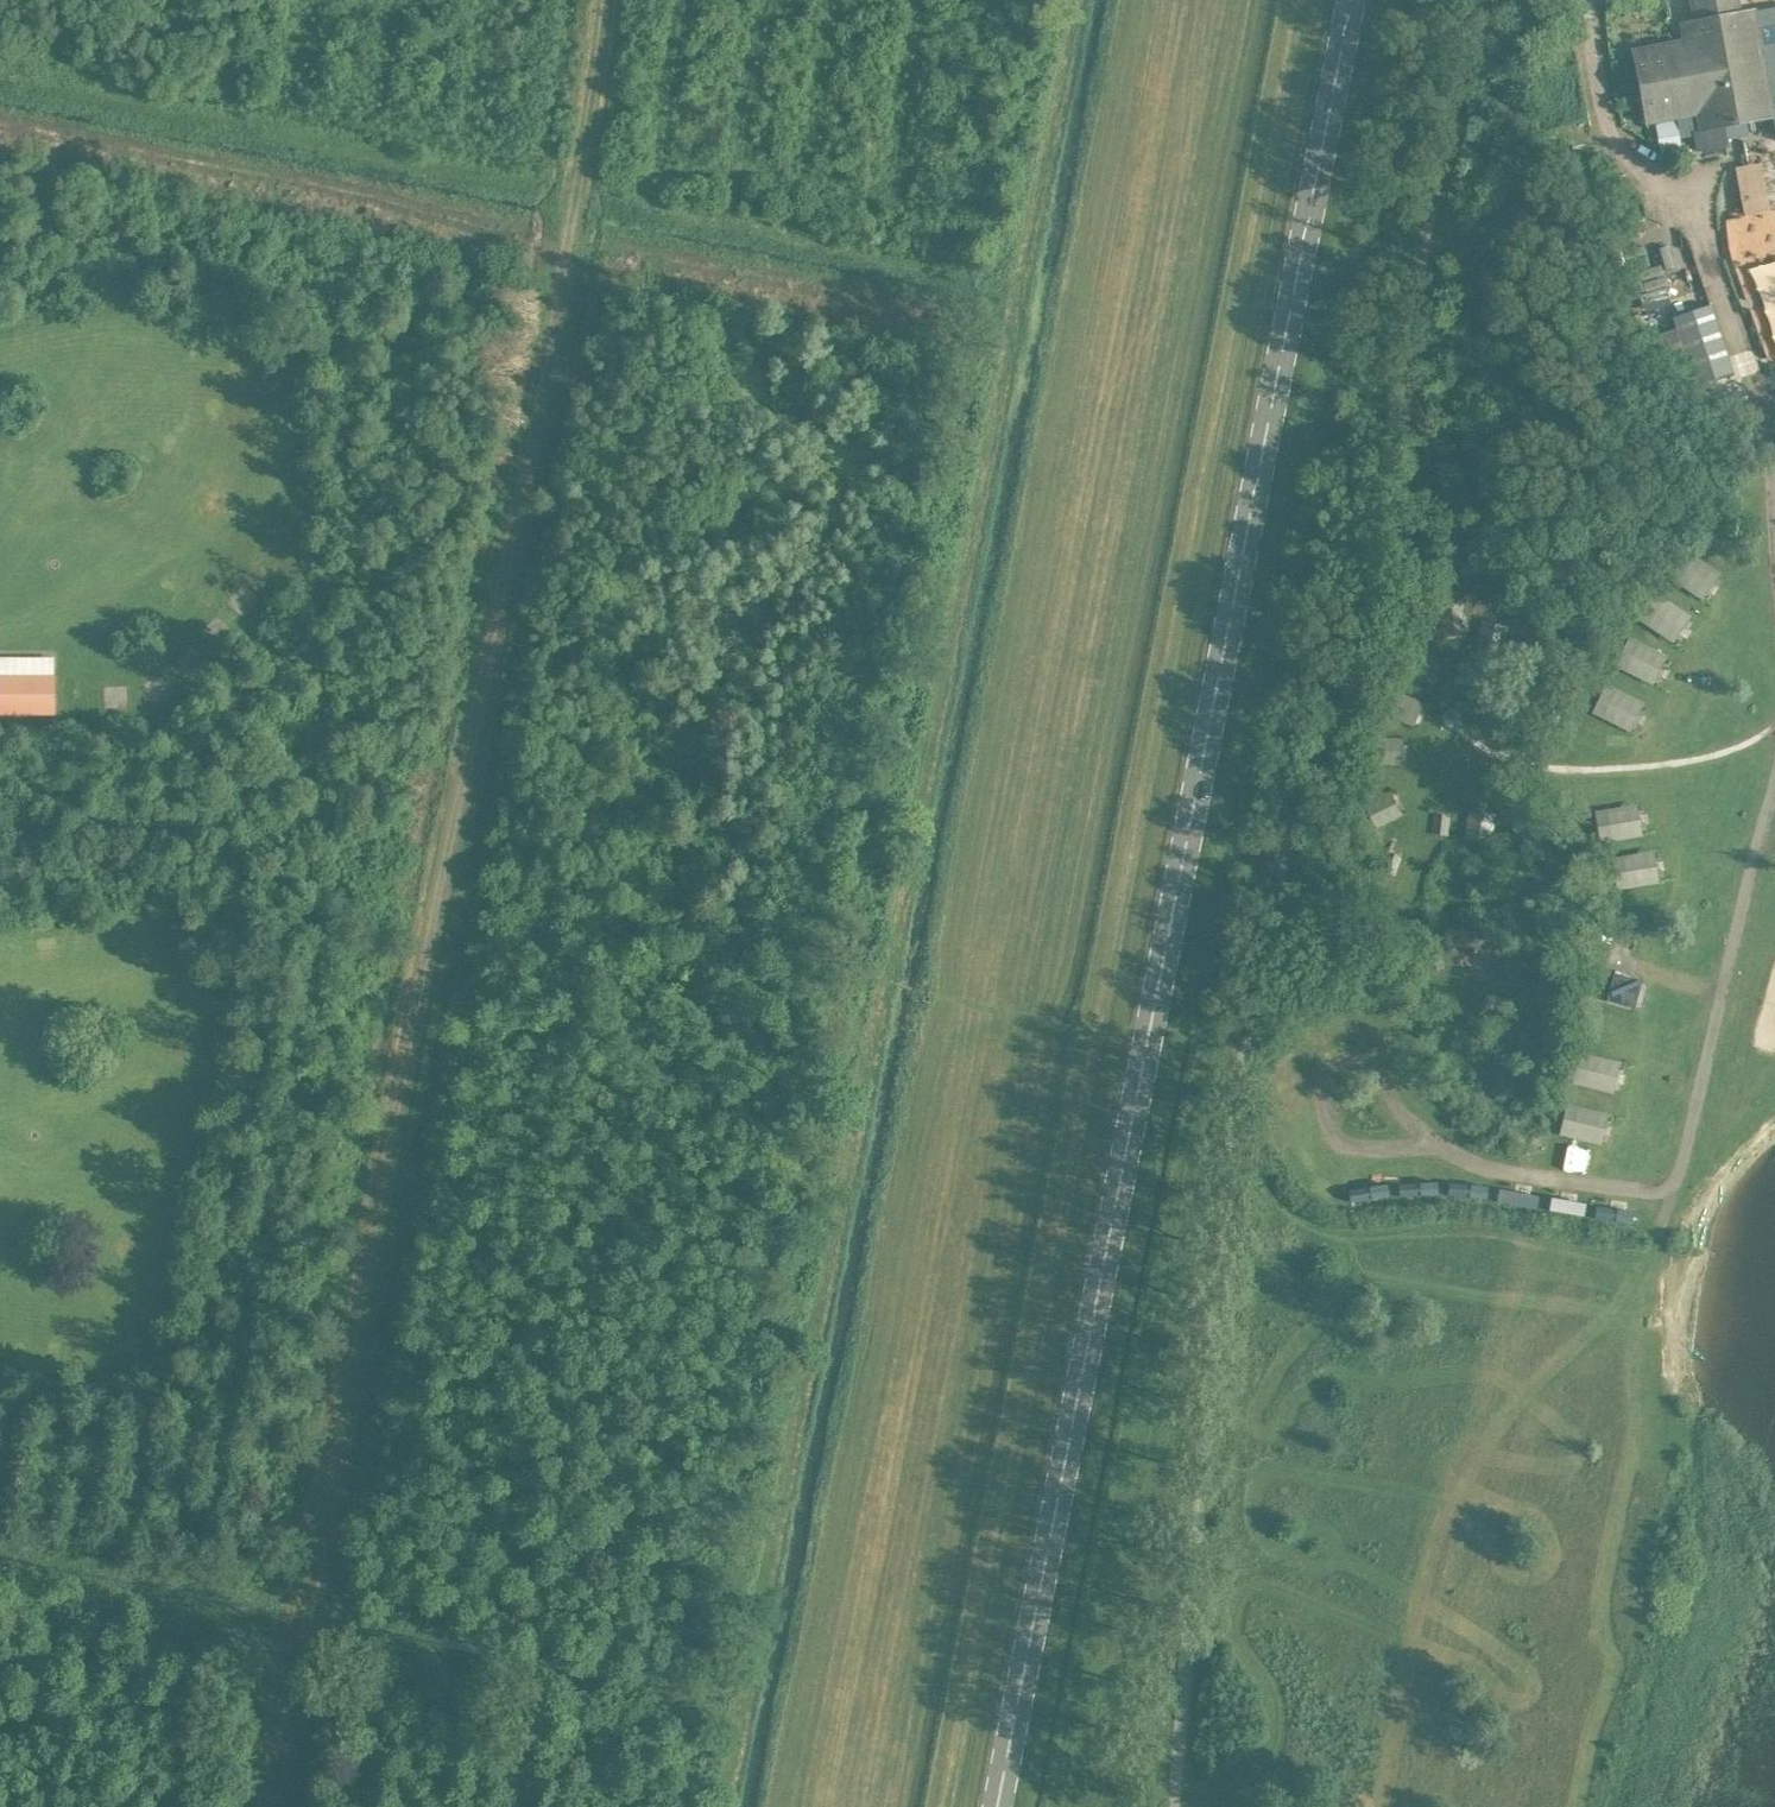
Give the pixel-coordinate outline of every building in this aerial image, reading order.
[(1772,117),(1752,10),(1738,12),(1736,0),(1691,0),(1695,21),(1681,23),(1684,41),(1632,51),(1645,122),(1697,112),(1701,130),(1772,117)] [(1773,108),(1774,108),(1774,69),(1767,70),(1773,108)] [(1671,583),(1707,601),(1721,574),(1685,556),(1671,583)] [(1641,628),(1676,646),(1690,618),(1655,600),(1641,628)] [(1620,671),(1656,689),(1670,661),(1634,643),(1620,671)] [(0,676),(0,713),(54,713),(54,676),(0,676)] [(1593,715),(1629,733),(1642,705),(1607,687),(1593,715)] [(1597,844),(1639,840),(1636,809),(1594,813),(1597,844)] [(1613,890),(1655,887),(1652,855),(1610,859),(1613,890)] [(1638,979),(1609,971),(1601,999),(1630,1007),(1638,979)] [(1573,1088),(1610,1099),(1620,1065),(1582,1055),(1573,1088)] [(1558,1138),(1595,1149),(1604,1116),(1567,1105),(1558,1138)] [(1535,1166),(1535,1152),(1519,1151),(1519,1166),(1535,1166)]
